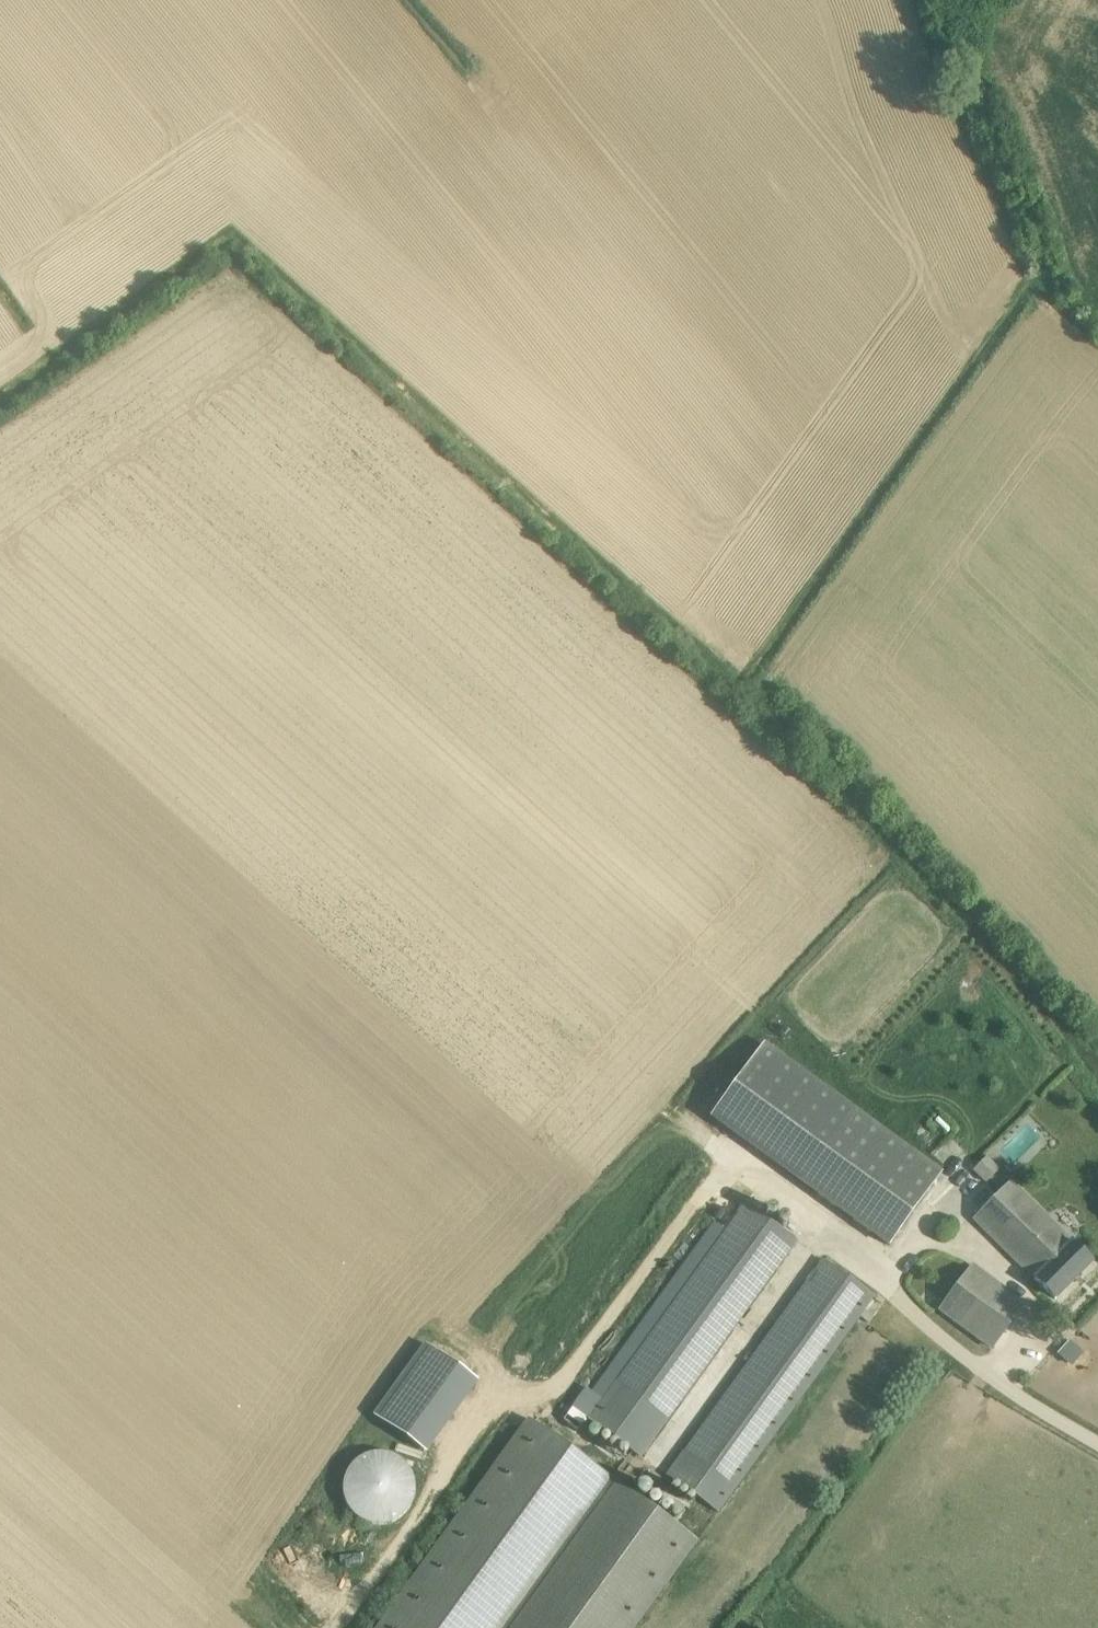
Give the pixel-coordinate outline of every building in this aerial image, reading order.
[(941,1171),(764,1043),(711,1118),(888,1245),(941,1171)] [(984,1181),(997,1168),(986,1156),(972,1168),(984,1181)] [(1011,1182),(975,1218),(1035,1279),(1055,1299),(1092,1262),(1072,1242),(1071,1242),(1011,1182)] [(639,1456),(795,1240),(745,1203),(589,1419),(639,1456)] [(876,1295),(823,1257),(664,1477),(716,1512),(876,1295)] [(1023,1305),(1006,1292),(972,1267),(942,1307),(976,1332),(994,1345),(1023,1305)] [(527,1417),(375,1627),(634,1627),(697,1540),(527,1417)] [(343,1484),(342,1491),(343,1499),(346,1505),(350,1511),(356,1517),(361,1521),(369,1524),(379,1525),(388,1524),(397,1521),(404,1515),(409,1509),(413,1503),(415,1495),(415,1487),(414,1479),(411,1473),(407,1466),(400,1459),(395,1456),(390,1454),(387,1453),(384,1453),(378,1452),(372,1453),(364,1455),(358,1459),(353,1464),(348,1469),(345,1476),(343,1484)]
